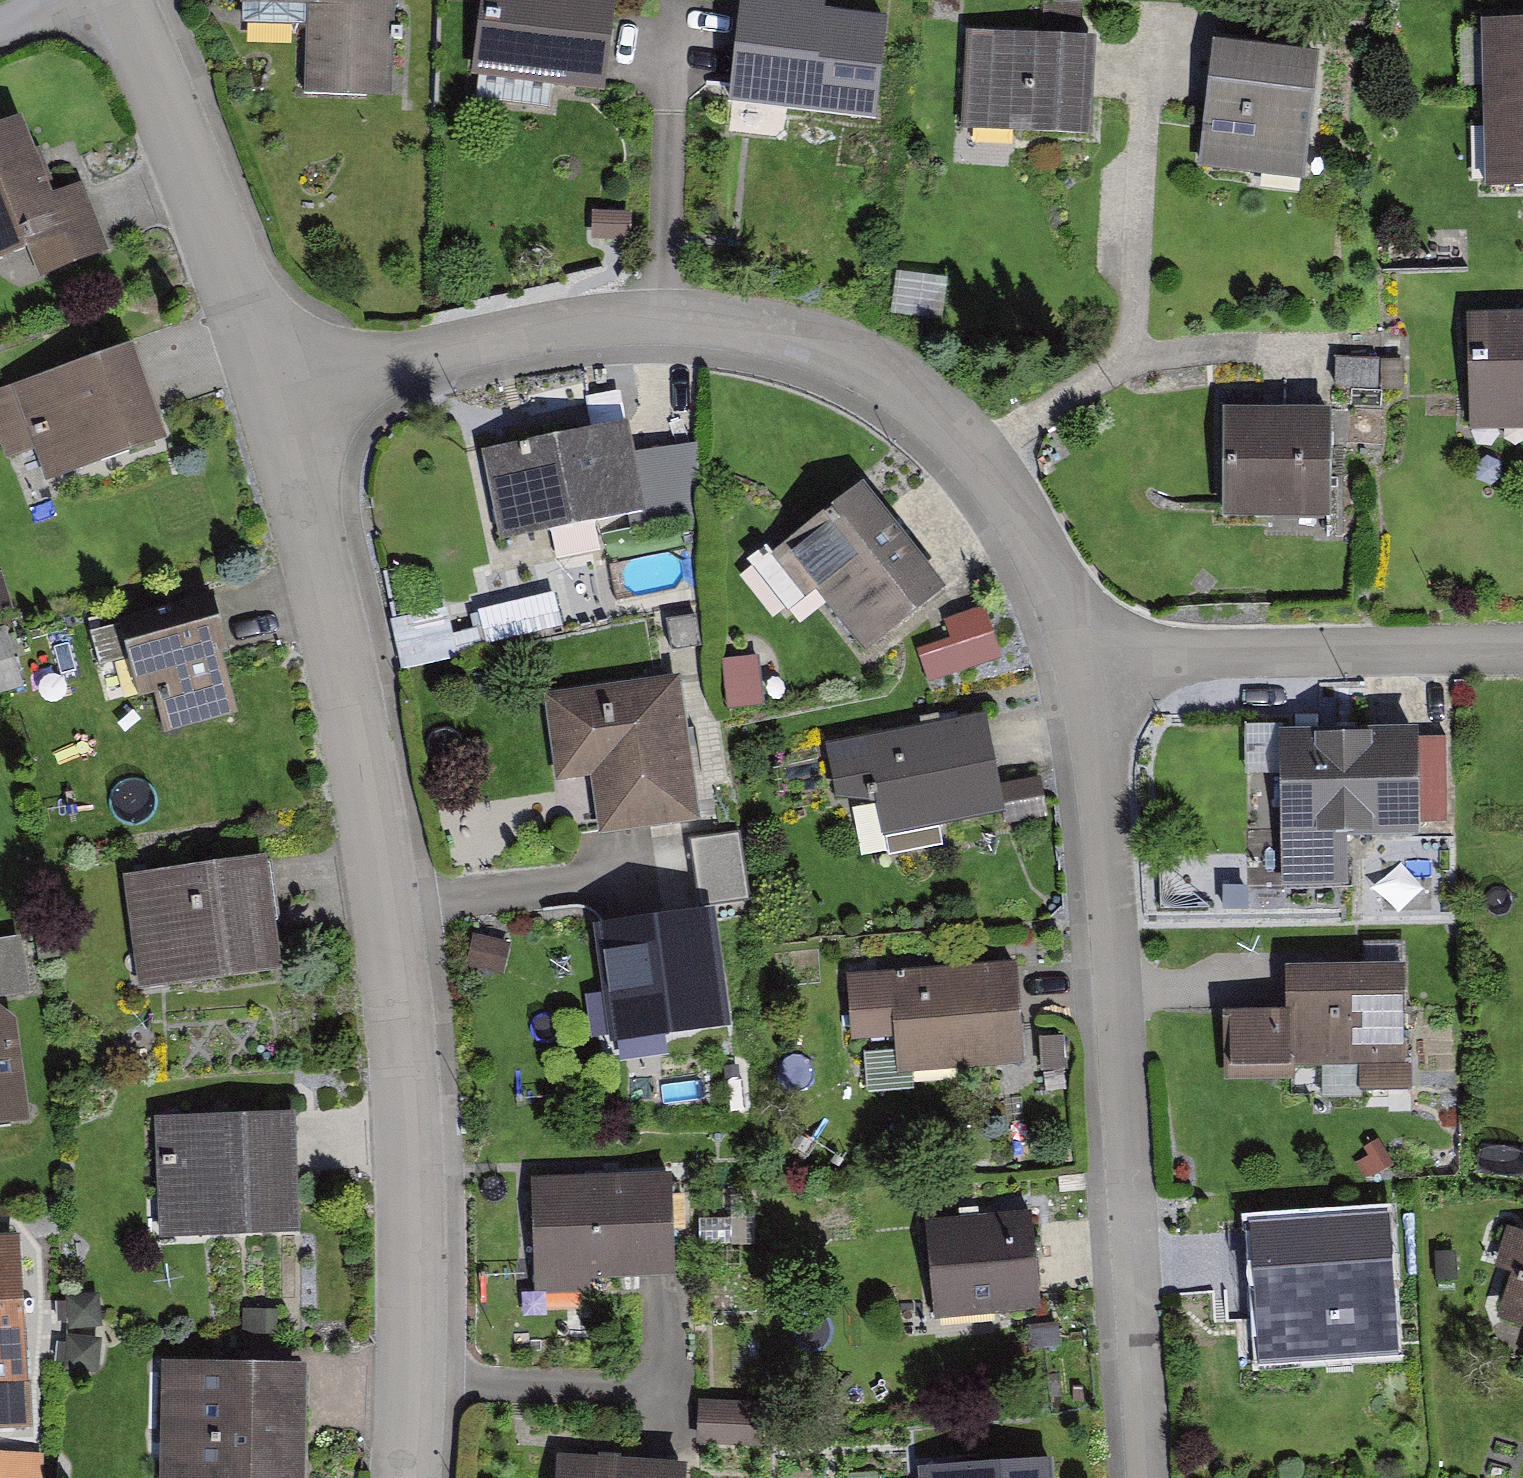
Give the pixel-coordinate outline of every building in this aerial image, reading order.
[(240,11),(305,13),(302,81),(361,84),(362,60),(392,61),(395,0),(241,0),(240,11)] [(473,85),(550,95),(553,67),(598,73),(600,55),(608,0),(484,0),(473,85)] [(735,43),(732,73),(776,77),(775,90),(871,99),(879,11),(800,4),(801,0),(739,0),(735,43)] [(1522,97),(1522,19),(1493,20),(1496,98),(1522,97)] [(1095,27),(968,21),(963,116),(1091,122),(1092,84),(1095,27)] [(1206,100),(1197,170),(1303,183),(1319,58),(1213,45),(1206,100)] [(1522,175),(1522,97),(1496,98),(1498,176),(1522,175)] [(52,200),(21,120),(0,128),(0,264),(31,252),(41,279),(109,253),(84,187),(52,200)] [(1468,306),(1470,396),(1522,394),(1522,305),(1468,306)] [(129,334),(16,374),(48,465),(157,425),(129,334)] [(1331,482),(1329,399),(1286,400),(1223,402),(1226,502),(1276,500),(1276,484),(1331,482)] [(619,411),(483,438),(498,514),(590,495),(593,510),(637,501),(619,411)] [(703,447),(647,446),(646,507),(702,508),(703,447)] [(942,578),(859,473),(769,545),(763,536),(747,548),(787,599),(817,575),(867,638),(942,578)] [(484,611),(490,640),(562,623),(555,594),(484,611)] [(154,698),(164,735),(172,733),(229,718),(238,716),(223,662),(228,660),(212,600),(118,624),(138,703),(154,698)] [(396,621),(407,667),(488,649),(478,603),(396,621)] [(954,639),(924,647),(932,677),(1004,658),(990,605),(948,616),(954,639)] [(1,619),(0,619),(0,675),(15,670),(1,619)] [(669,669),(545,688),(555,752),(587,747),(598,816),(645,809),(690,802),(669,669)] [(984,707),(829,736),(839,793),(875,786),(886,843),(941,833),(936,811),(1001,799),(984,707)] [(1444,727),(1282,729),(1284,874),(1345,873),(1344,817),(1445,815),(1444,727)] [(1258,823),(1283,822),(1281,771),(1256,772),(1258,823)] [(741,831),(695,839),(705,903),(751,895),(741,831)] [(254,849),(127,865),(141,976),(268,959),(254,849)] [(599,923),(614,1024),(719,1009),(704,907),(658,914),(599,923)] [(19,980),(14,932),(0,935),(0,984),(19,980)] [(1013,958),(850,969),(854,1026),(894,1023),(895,1045),(950,1041),(951,1055),(1020,1050),(1013,958)] [(1405,970),(1284,972),(1285,1015),(1286,1068),(1294,1068),(1407,1066),(1405,970)] [(29,1128),(18,1021),(0,1009),(0,1131),(29,1128)] [(1285,1015),(1222,1016),(1223,1084),(1295,1082),(1294,1068),(1286,1068),(1285,1015)] [(283,1111),(155,1115),(158,1220),(287,1216),(283,1111)] [(664,1171),(530,1176),(533,1260),(635,1256),(667,1255),(664,1171)] [(1030,1205),(923,1214),(930,1291),(992,1286),(993,1299),(1038,1295),(1030,1205)] [(1374,1212),(1259,1221),(1265,1327),(1294,1323),(1296,1347),(1383,1338),(1374,1212)] [(22,1410),(12,1267),(4,1268),(2,1233),(0,1233),(0,1412),(22,1410)] [(1503,1301),(1522,1308),(1522,1243),(1503,1301)] [(291,1363),(167,1363),(167,1477),(291,1477),(291,1363)] [(757,1430),(755,1394),(695,1398),(696,1434),(757,1430)] [(48,1449),(0,1449),(0,1477),(48,1477),(48,1449)] [(919,1477),(1053,1477),(1052,1449),(918,1462),(919,1477)] [(687,1470),(625,1465),(556,1459),(555,1477),(686,1477),(687,1470)]
